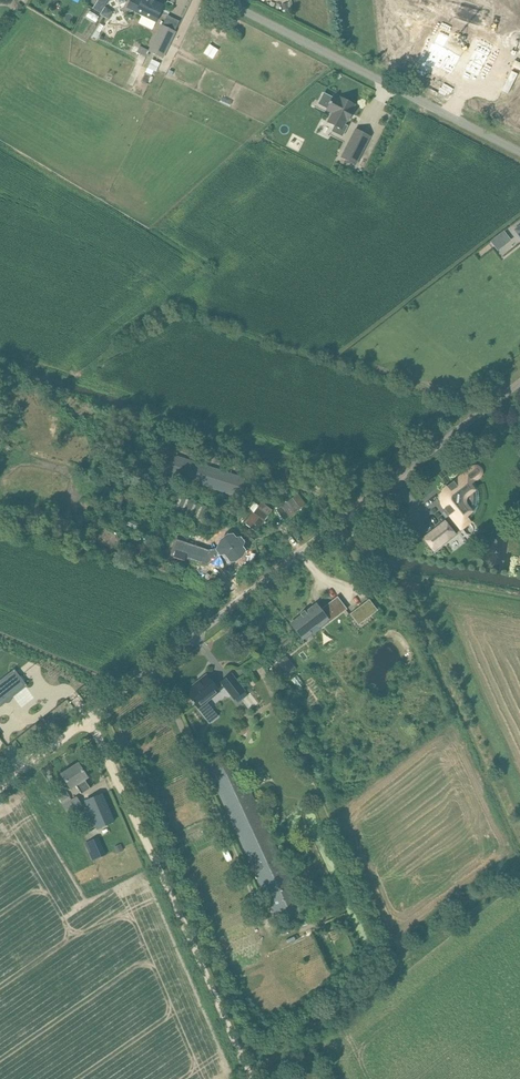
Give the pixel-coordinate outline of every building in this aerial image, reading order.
[(142,1),(139,0),(131,0),(127,8),(142,16),(140,20),(153,27),(158,19),(164,6),(152,0),(142,0),(142,1)] [(147,57),(149,51),(163,57),(175,32),(162,25),(149,51),(140,46),(137,53),(147,57)] [(500,43),(486,36),(472,63),(486,70),(500,43)] [(451,70),(461,52),(452,47),(452,46),(435,38),(434,38),(432,37),(428,46),(430,47),(423,60),(432,64),(434,62),(442,66),(443,65),(451,70)] [(210,57),(215,49),(208,45),(203,53),(210,57)] [(324,93),(319,104),(328,108),(327,109),(333,112),(328,122),(335,126),(332,131),(342,137),(348,126),(344,124),(347,119),(349,120),(353,111),(352,110),(354,105),(341,98),(339,100),(333,97),(333,98),(324,93)] [(355,165),(370,137),(356,130),(342,158),(355,165)] [(497,251),(510,240),(504,232),(490,242),(497,251)] [(246,480),(167,453),(161,472),(240,498),(246,480)] [(444,500),(441,503),(461,529),(470,522),(465,516),(466,515),(468,513),(469,512),(470,510),(465,503),(466,497),(473,492),(472,490),(471,488),(470,486),(469,485),(474,480),(479,477),(479,476),(480,476),(480,475),(481,474),(481,473),(481,472),(481,471),(480,471),(480,470),(480,469),(479,469),(479,468),(478,468),(477,468),(476,467),(475,467),(475,468),(474,468),(473,468),(443,491),(445,495),(444,496),(444,499),(444,500)] [(312,492),(291,509),(307,522),(328,505),(312,492)] [(176,495),(171,509),(202,522),(207,508),(176,495)] [(256,510),(234,527),(251,539),(273,522),(256,510)] [(446,521),(425,538),(434,550),(455,534),(446,521)] [(158,532),(151,551),(176,561),(183,540),(158,532)] [(183,540),(176,561),(204,570),(233,562),(244,576),(248,576),(254,571),(256,567),(253,563),(255,559),(251,554),(245,553),(242,549),(221,549),(211,550),(183,540)] [(369,599),(350,614),(359,625),(378,611),(369,599)] [(328,621),(338,614),(329,603),(320,610),(315,604),(306,612),(305,611),(300,614),(301,615),(291,623),(301,636),(308,631),(310,633),(319,626),(318,625),(326,619),(328,621)] [(286,657),(279,663),(283,669),(291,664),(286,657)] [(261,666),(263,665),(259,658),(244,667),(248,674),(250,673),(255,682),(261,678),(267,674),(261,666)] [(221,682),(236,700),(246,692),(232,674),(221,682)] [(195,684),(185,692),(198,708),(202,713),(211,707),(206,702),(220,692),(208,677),(196,686),(195,684)] [(33,697),(11,687),(0,696),(0,723),(33,697)] [(236,759),(211,771),(216,780),(214,781),(275,915),(301,903),(302,902),(248,787),(240,769),(236,759)] [(79,764),(62,775),(70,788),(75,785),(82,794),(88,790),(91,788),(85,779),(87,777),(79,764)] [(56,794),(63,805),(62,806),(69,815),(70,814),(74,811),(83,806),(77,797),(72,800),(65,788),(56,794)] [(114,821),(103,794),(85,801),(97,829),(114,821)] [(86,843),(93,859),(106,855),(99,838),(86,843)] [(121,844),(115,847),(118,853),(124,850),(121,844)]
